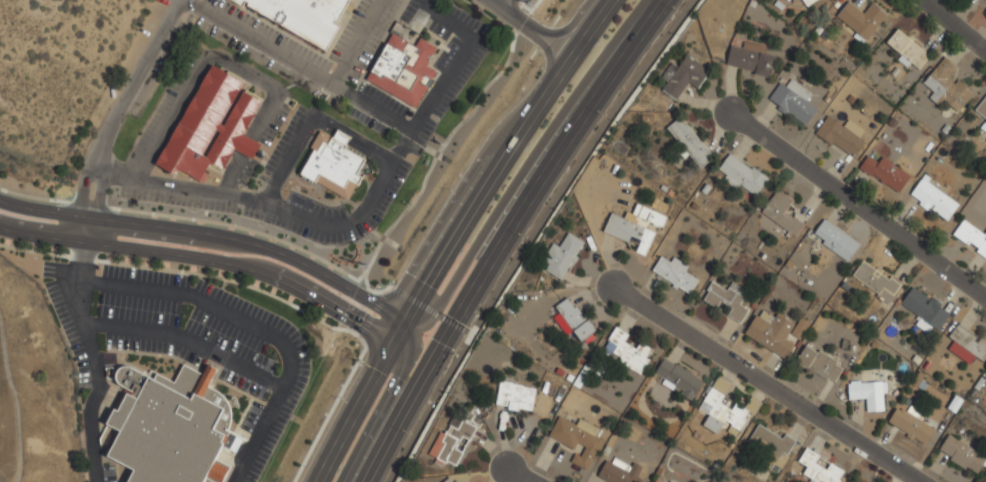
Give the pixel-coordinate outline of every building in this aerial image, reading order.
[(325,49),(350,0),(228,0),(325,49)] [(869,40),(886,13),(871,3),(864,13),(847,1),(836,17),(869,40)] [(897,60),(908,67),(910,63),(920,69),(931,53),(896,29),(886,43),(901,54),(897,60)] [(364,83),(416,110),(436,72),(427,66),(437,47),(419,38),(415,46),(390,33),(364,83)] [(764,46),(744,41),(742,48),(730,45),(726,66),(771,76),(776,56),(762,53),(764,46)] [(709,70),(686,55),(678,67),(671,62),(661,78),(667,81),(661,90),(677,100),(688,82),(698,88),(709,70)] [(923,83),(933,92),(929,97),(940,106),(944,101),(959,112),(974,93),(953,76),(959,69),(944,56),(923,83)] [(159,167),(175,174),(177,170),(203,182),(211,164),(224,170),(233,150),(254,160),(261,144),(245,136),(261,100),(240,91),(245,81),(207,64),(159,167)] [(768,101),(806,125),(817,107),(807,101),(812,93),(790,79),(786,86),(779,82),(768,101)] [(985,119),(985,95),(974,110),(985,119)] [(700,168),(714,156),(680,117),(666,128),(700,168)] [(815,135),(856,157),(865,139),(825,117),(815,135)] [(297,175),(349,201),(369,161),(344,148),(350,137),(335,130),(331,138),(319,132),(297,175)] [(768,178),(729,153),(718,169),(726,174),(722,180),(736,189),(739,185),(756,196),(768,178)] [(859,167),(898,193),(910,176),(882,157),(878,163),(867,155),(859,167)] [(947,221),(960,203),(922,177),(909,196),(947,221)] [(793,200),(776,189),(761,214),(796,235),(804,222),(786,211),(793,200)] [(632,214),(662,227),(667,216),(637,204),(632,214)] [(655,231),(627,221),(629,215),(626,213),(624,218),(610,213),(603,232),(638,245),(635,252),(646,256),(655,231)] [(860,244),(824,219),(812,236),(848,260),(860,244)] [(967,243),(985,257),(985,231),(984,234),(963,219),(952,234),(966,244),(967,243)] [(553,243),(539,267),(562,280),(584,242),(568,232),(559,247),(553,243)] [(652,271),(690,294),(698,279),(685,271),(689,266),(673,257),(670,262),(661,256),(652,271)] [(851,278),(890,302),(901,285),(862,260),(851,278)] [(702,300),(717,308),(720,301),(732,308),(727,316),(741,323),(748,309),(739,305),(747,290),(731,282),(727,290),(711,282),(702,300)] [(900,304),(920,317),(915,325),(927,333),(932,327),(938,331),(950,312),(931,299),(930,300),(912,287),(900,304)] [(553,317),(566,335),(573,330),(583,343),(597,334),(569,296),(555,307),(559,313),(553,317)] [(745,335),(786,360),(795,344),(785,339),(795,323),(777,313),(775,317),(761,308),(745,335)] [(971,363),(974,357),(984,362),(985,358),(985,340),(955,324),(949,338),(953,340),(947,351),(971,363)] [(640,374),(654,350),(640,342),(636,349),(624,342),(628,334),(615,327),(601,351),(640,374)] [(834,383),(844,366),(806,345),(796,361),(834,383)] [(228,427),(229,423),(230,417),(229,411),(228,405),(223,398),(219,393),(210,388),(210,385),(212,386),(219,370),(207,365),(202,375),(183,365),(174,383),(156,374),(155,377),(153,377),(152,379),(129,367),(125,367),(122,367),(118,369),(116,373),(115,377),(116,381),(119,385),(124,388),(113,409),(105,424),(120,431),(106,457),(133,471),(128,481),(204,481),(222,446),(235,453),(242,440),(225,432),(228,427)] [(731,384),(719,376),(696,415),(705,421),(702,425),(719,435),(723,429),(735,436),(750,412),(735,403),(731,409),(720,402),(731,384)] [(848,400),(866,399),(867,412),(884,411),(883,392),(887,392),(886,381),(848,383),(848,400)] [(496,406),(532,411),(536,388),(499,382),(496,406)] [(925,445),(935,429),(920,420),(922,415),(910,408),(907,413),(897,407),(887,423),(925,445)] [(428,454),(439,459),(439,458),(456,467),(476,427),(454,416),(445,434),(440,431),(428,454)] [(574,448),(577,443),(585,447),(581,456),(574,453),(570,462),(588,470),(602,439),(594,436),(598,428),(579,419),(576,425),(558,416),(548,437),(574,448)] [(794,440),(785,434),(782,439),(758,424),(748,441),(781,462),(794,440)] [(948,434),(938,451),(977,474),(985,459),(985,457),(948,434)] [(815,463),(820,455),(806,447),(798,462),(807,466),(801,477),(810,481),(838,481),(844,470),(830,463),(826,469),(815,463)] [(641,478),(637,477),(642,466),(633,462),(631,467),(607,456),(597,478),(605,481),(639,481),(641,478)] [(214,481),(222,481),(230,468),(215,460),(206,478),(214,481)]
